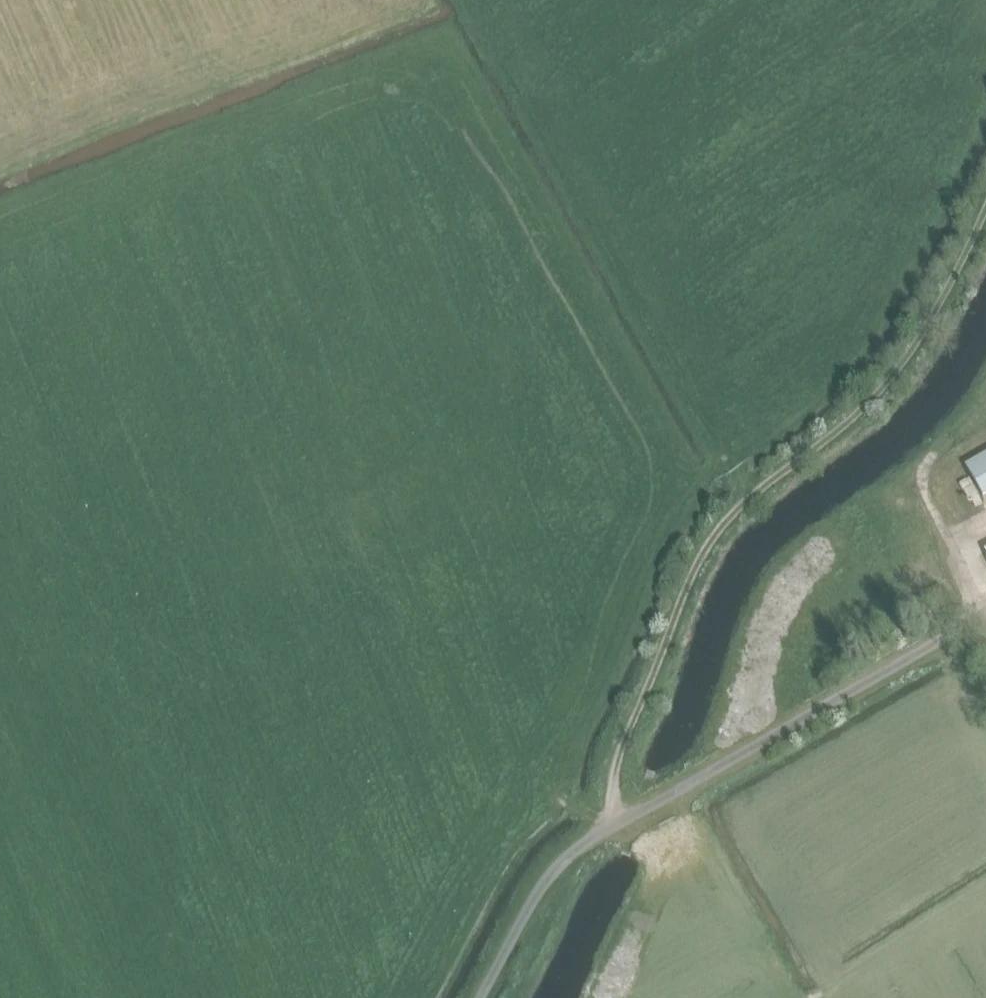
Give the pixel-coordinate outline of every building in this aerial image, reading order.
[(966,469),(982,496),(985,494),(985,459),(985,458),(966,469)] [(914,506),(907,510),(907,511),(913,522),(921,518),(914,506)]
